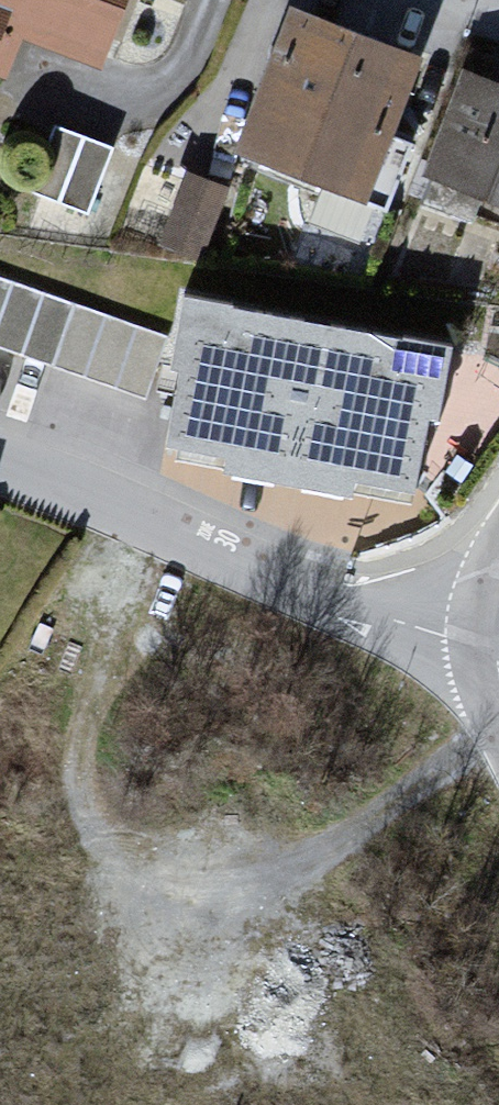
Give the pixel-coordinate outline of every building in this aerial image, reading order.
[(7,84),(21,49),(109,83),(141,0),(0,0),(0,82),(7,84)] [(424,71),(298,25),(249,156),(375,203),(424,71)] [(471,86),(430,185),(498,214),(498,98),(471,86)] [(56,121),(42,188),(97,200),(111,133),(56,121)] [(190,166),(162,242),(205,258),(233,182),(190,166)] [(478,349),(182,292),(164,382),(183,391),(169,462),(431,513),(445,440),(459,443),(478,349)] [(62,367),(153,378),(162,309),(70,298),(62,367)]
